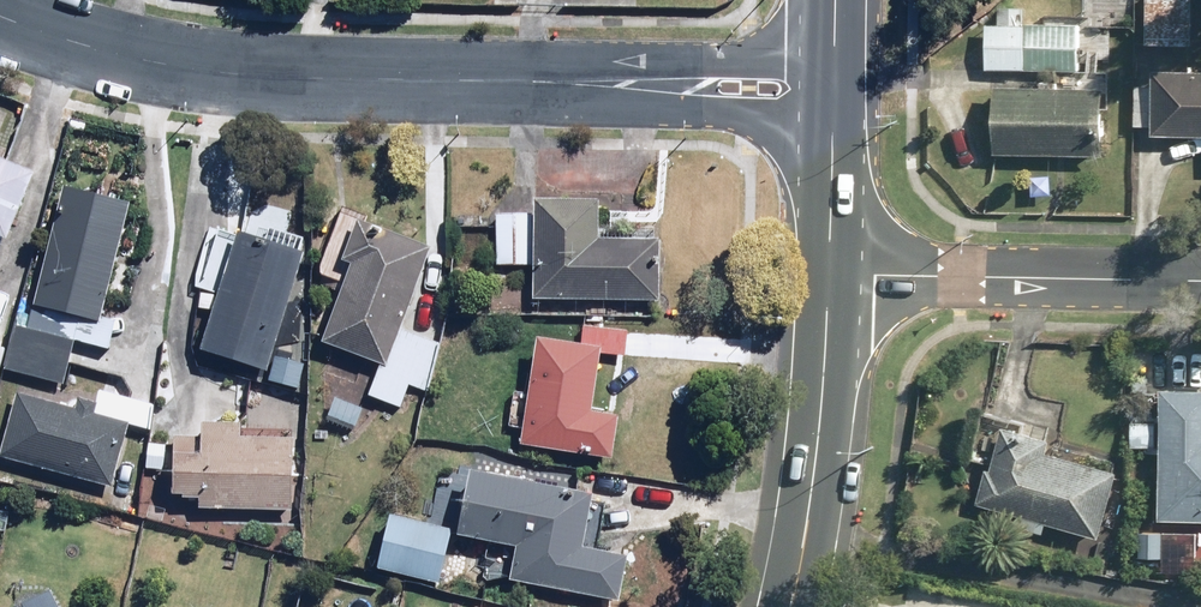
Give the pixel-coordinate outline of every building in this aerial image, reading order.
[(1193,0),(1146,0),(1144,45),(1191,47),(1193,0)] [(1077,71),(1078,26),(1024,25),(1024,28),(1024,70),(1077,71)] [(1024,28),(985,27),(985,70),(1024,71),(1024,70),(1024,28)] [(1154,73),(1154,85),(1135,85),(1135,126),(1153,126),(1153,137),(1200,138),(1200,74),(1154,73)] [(1102,157),(1103,90),(993,90),(993,157),(1102,157)] [(5,242),(32,175),(0,162),(0,240),(5,242)] [(131,205),(62,188),(28,329),(14,325),(3,370),(63,384),(72,345),(107,354),(115,321),(104,318),(131,205)] [(533,267),(532,300),(657,304),(659,243),(598,242),(599,206),(534,204),(534,216),(497,215),(495,266),(533,267)] [(430,250),(354,222),(335,273),(345,277),(320,345),(382,367),(370,399),(401,410),(410,386),(424,391),(440,347),(400,332),(430,250)] [(304,363),(272,354),(301,258),(302,253),(218,229),(208,261),(227,266),(218,297),(201,292),(196,309),(210,313),(198,352),(267,373),(264,383),(296,393),(304,363)] [(10,300),(0,297),(0,339),(10,300)] [(576,349),(533,343),(519,445),(612,458),(617,418),(591,414),(599,355),(623,359),(626,336),(579,330),(576,349)] [(1161,391),(1157,519),(1200,520),(1200,392),(1161,391)] [(15,395),(0,449),(0,465),(3,455),(111,486),(128,428),(149,434),(156,409),(101,394),(94,418),(15,395)] [(363,407),(335,396),(326,419),(354,431),(363,407)] [(1153,448),(1155,422),(1129,421),(1127,447),(1153,448)] [(192,500),(191,509),(291,514),(295,444),(239,441),(240,425),(202,423),(201,438),(170,437),(167,498),(192,500)] [(990,469),(986,467),(972,516),(1042,536),(1046,520),(1098,535),(1116,471),(1042,450),(1046,435),(1004,423),(990,469)] [(516,547),(509,583),(619,606),(628,561),(580,551),(591,495),(575,492),(579,476),(471,454),(454,535),(516,547)] [(449,532),(388,518),(376,573),(437,587),(449,532)] [(1163,557),(1165,532),(1135,531),(1133,556),(1163,557)] [(45,594),(21,606),(53,606),(45,594)]
